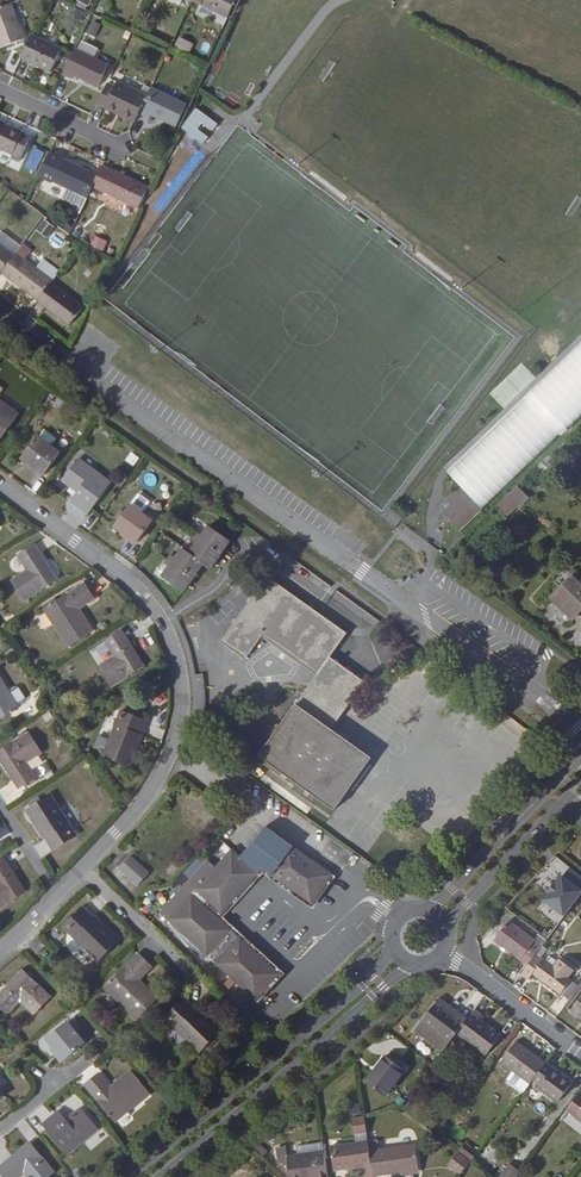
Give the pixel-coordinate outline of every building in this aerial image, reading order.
[(192,3),(190,6),(200,10),(201,7),(228,19),(237,0),(186,0),(192,3)] [(11,1),(0,7),(0,38),(6,49),(29,36),(11,1)] [(225,25),(228,19),(212,12),(209,18),(225,25)] [(92,21),(87,34),(95,37),(100,23),(92,21)] [(32,36),(21,60),(52,75),(63,50),(32,36)] [(189,53),(193,43),(178,37),(174,46),(189,53)] [(109,65),(75,49),(62,76),(72,81),(73,77),(98,88),(109,65)] [(147,97),(117,83),(114,87),(108,85),(98,106),(105,110),(107,105),(122,111),(119,116),(135,123),(138,115),(147,97)] [(176,127),(187,105),(151,88),(147,97),(138,115),(151,120),(152,117),(176,127)] [(122,111),(107,105),(105,110),(119,116),(122,111)] [(193,136),(205,146),(223,125),(210,115),(193,136)] [(21,159),(32,135),(0,121),(0,150),(21,159)] [(55,151),(53,155),(64,160),(66,156),(55,151)] [(147,188),(102,166),(99,172),(90,167),(88,171),(64,160),(53,155),(49,153),(38,177),(67,190),(86,199),(92,187),(138,208),(147,188)] [(81,210),(86,199),(67,190),(62,201),(81,210)] [(80,240),(85,231),(75,226),(70,235),(80,240)] [(15,257),(16,255),(22,248),(2,232),(0,235),(0,245),(15,257)] [(89,246),(102,252),(107,241),(94,235),(89,246)] [(0,275),(15,257),(0,245),(0,276),(0,275)] [(52,284),(53,283),(38,271),(16,255),(15,257),(0,275),(22,292),(23,291),(25,288),(31,292),(28,295),(38,303),(52,284)] [(38,271),(53,283),(59,275),(43,264),(38,271)] [(36,305),(69,329),(84,307),(52,284),(38,303),(36,305)] [(553,449),(580,422),(580,346),(515,409),(438,483),(475,524),(553,449)] [(0,400),(0,442),(20,414),(0,400)] [(61,452),(39,436),(23,459),(45,475),(61,452)] [(124,462),(133,467),(138,457),(130,452),(124,462)] [(112,482),(79,458),(63,481),(77,491),(70,501),(88,514),(112,482)] [(530,496),(518,486),(506,498),(518,508),(530,496)] [(433,511),(437,515),(451,502),(447,498),(433,511)] [(437,515),(429,522),(450,544),(472,524),(451,501),(451,502),(437,515)] [(132,504),(116,526),(138,542),(154,520),(132,504)] [(183,589),(204,563),(210,568),(231,541),(209,524),(202,534),(198,531),(191,540),(195,543),(190,551),(183,546),(176,556),(171,552),(164,562),(169,565),(163,573),(183,589)] [(56,579),(33,544),(18,554),(28,569),(11,580),(24,600),(56,579)] [(262,636),(317,675),(260,757),(337,810),(374,758),(332,729),(366,681),(331,657),(348,633),(319,612),(267,577),(221,642),(246,659),(262,636)] [(566,623),(567,625),(580,608),(580,581),(575,588),(567,580),(548,603),(557,610),(551,616),(553,623),(561,629),(566,623)] [(84,581),(43,607),(68,646),(90,631),(76,609),(95,597),(84,581)] [(178,597),(183,590),(171,581),(165,588),(178,597)] [(142,666),(119,631),(103,641),(112,656),(96,666),(110,688),(142,666)] [(0,677),(0,717),(18,706),(0,677)] [(120,711),(103,756),(129,767),(147,721),(120,711)] [(0,748),(0,755),(19,786),(36,776),(26,760),(42,750),(30,729),(0,748)] [(51,792),(26,807),(52,848),(76,833),(51,792)] [(258,855),(254,860),(266,870),(315,905),(335,876),(269,828),(252,849),(258,855)] [(244,858),(262,875),(266,870),(254,860),(258,855),(252,849),(244,858)] [(163,913),(257,1002),(283,975),(221,918),(262,875),(244,858),(236,850),(219,868),(211,861),(163,913)] [(3,857),(0,859),(0,914),(28,895),(3,857)] [(134,858),(123,869),(141,886),(152,874),(134,858)] [(563,914),(580,889),(580,885),(559,870),(539,898),(563,914)] [(120,943),(86,908),(66,927),(100,962),(120,943)] [(534,975),(561,996),(574,981),(571,978),(576,971),(560,959),(554,966),(538,954),(549,940),(541,933),(537,939),(511,920),(495,941),(528,967),(522,975),(529,980),(534,975)] [(39,955),(49,946),(41,938),(32,946),(39,955)] [(154,966),(140,953),(106,988),(138,1019),(156,1000),(138,983),(154,966)] [(3,992),(2,992),(0,994),(0,1005),(9,1015),(22,1002),(34,1014),(51,998),(26,971),(3,992)] [(580,986),(574,981),(561,996),(569,1002),(580,986)] [(566,1005),(569,1007),(580,991),(580,986),(569,1002),(566,1005)] [(571,1010),(580,1018),(580,997),(571,1010)] [(458,1018),(462,1013),(440,998),(437,1003),(458,1018)] [(187,999),(168,1020),(203,1054),(223,1034),(187,999)] [(457,1033),(487,1055),(502,1035),(480,1019),(483,1014),(476,1009),(469,1018),(462,1013),(458,1018),(437,1003),(417,1029),(445,1050),(457,1033)] [(68,1024),(47,1040),(65,1062),(85,1045),(68,1024)] [(502,1061),(531,1083),(535,1079),(542,1084),(540,1087),(559,1101),(571,1086),(563,1080),(566,1077),(518,1040),(502,1061)] [(362,1079),(384,1096),(404,1070),(382,1053),(362,1079)] [(509,1082),(514,1074),(504,1068),(499,1075),(509,1082)] [(99,1073),(84,1085),(114,1123),(150,1094),(131,1071),(110,1087),(99,1073)] [(574,1082),(566,1077),(563,1080),(571,1086),(574,1082)] [(577,1119),(580,1122),(580,1093),(567,1111),(577,1119)] [(59,1110),(42,1124),(67,1155),(100,1129),(82,1107),(67,1120),(59,1110)] [(366,1118),(354,1120),(356,1135),(368,1134),(366,1118)] [(416,1145),(371,1151),(369,1142),(334,1148),(337,1172),(349,1171),(350,1168),(363,1166),(364,1168),(373,1167),(374,1176),(379,1176),(405,1173),(421,1170),(416,1145)] [(298,1147),(299,1155),(325,1152),(324,1143),(298,1147)] [(7,1163),(5,1162),(0,1167),(0,1172),(4,1176),(20,1176),(24,1173),(27,1176),(49,1176),(54,1173),(31,1144),(7,1163)] [(325,1152),(299,1155),(289,1156),(288,1147),(277,1148),(280,1169),(290,1168),(292,1176),(329,1176),(325,1152)] [(448,1165),(461,1174),(471,1162),(458,1152),(448,1165)] [(520,1173),(509,1164),(500,1176),(518,1176),(520,1173)]
